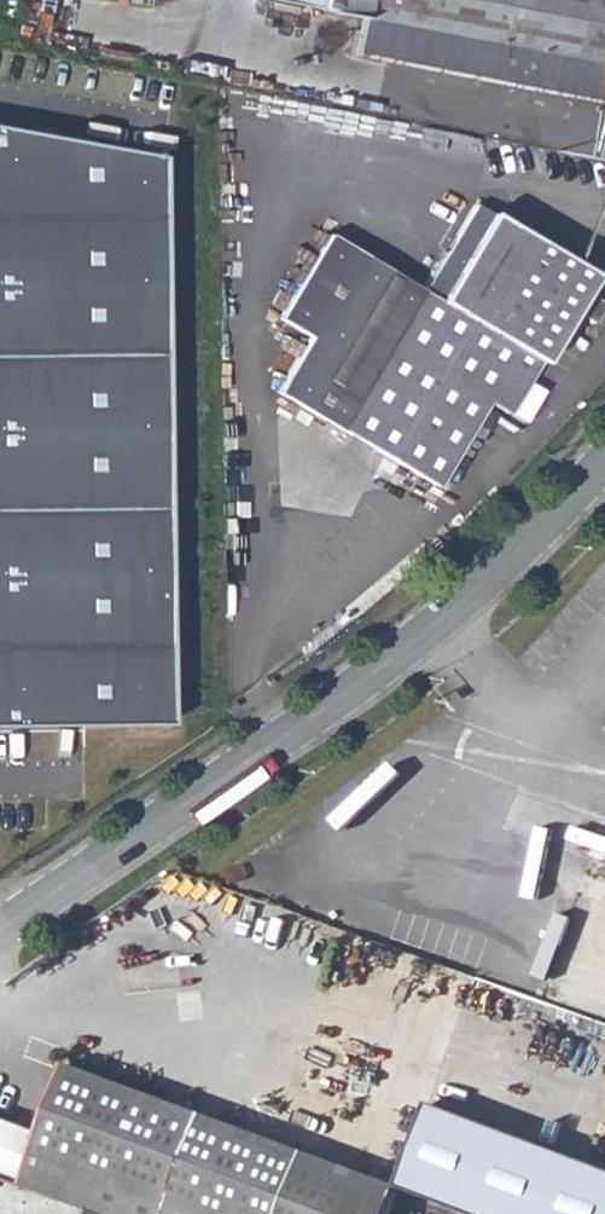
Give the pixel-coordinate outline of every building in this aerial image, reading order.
[(310,38),(350,46),(357,13),(604,62),(604,0),(317,0),(310,38)] [(357,13),(350,46),(604,96),(604,62),(357,13)] [(0,135),(0,729),(164,723),(161,163),(0,135)] [(563,324),(595,274),(491,212),(476,203),(425,289),(331,233),(280,318),(311,336),(279,390),(428,479),(482,394),(504,406),(537,354),(541,356),(563,324)] [(604,305),(589,296),(580,309),(596,318),(604,305)] [(303,1155),(66,1066),(40,1133),(0,1118),(0,1175),(90,1209),(88,1213),(281,1213),(303,1155)] [(393,1189),(303,1155),(281,1213),(384,1213),(393,1189)]
